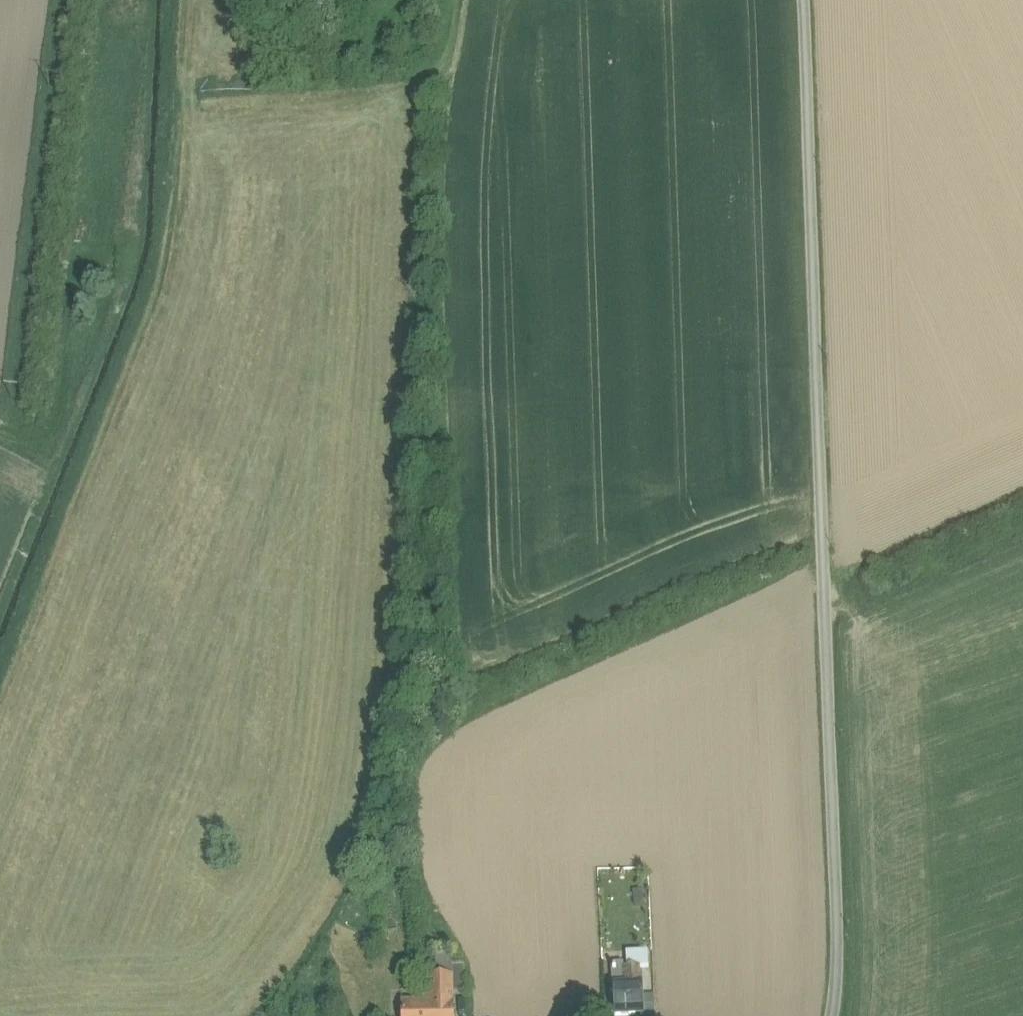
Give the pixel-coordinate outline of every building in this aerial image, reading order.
[(615,987),(616,1015),(640,1015),(645,1015),(643,993),(643,986),(615,987)] [(643,993),(645,1015),(652,1015),(655,1015),(654,992),(643,993)] [(402,1003),(403,1015),(455,1015),(455,1001),(402,1003)]
